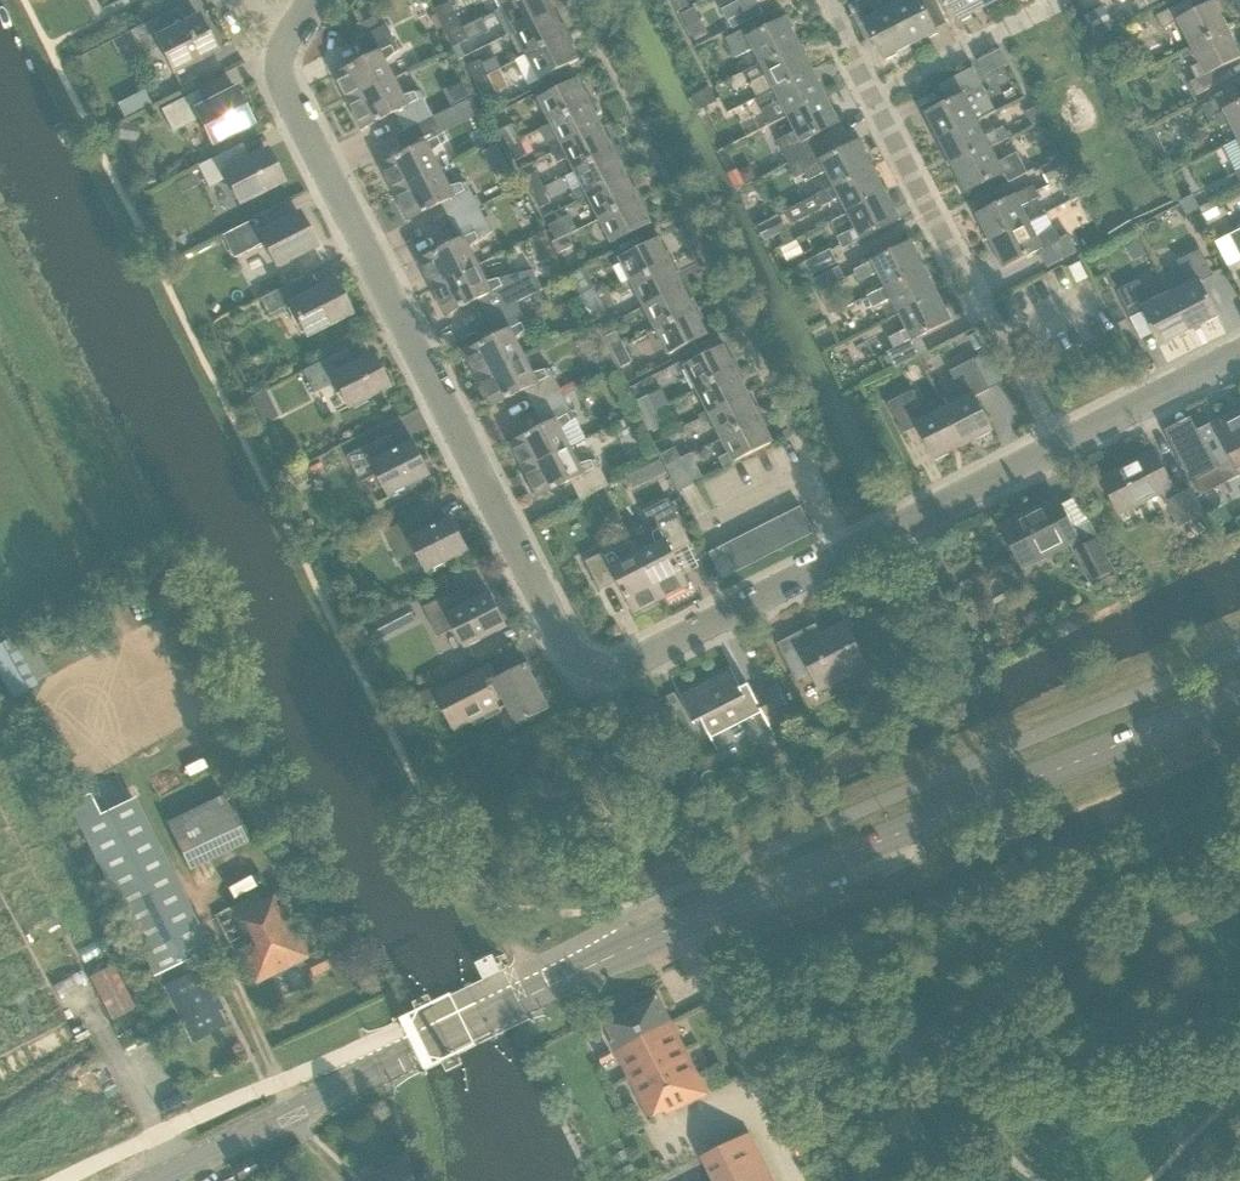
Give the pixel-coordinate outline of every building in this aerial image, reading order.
[(435,8),(449,35),(464,27),(451,0),(435,8)] [(550,0),(518,0),(504,7),(496,11),(508,35),(516,31),(555,11),(550,0)] [(768,0),(741,0),(741,1),(723,10),(728,21),(730,20),(734,27),(764,12),(760,4),(768,0)] [(856,2),(858,5),(849,10),(863,36),(871,31),(886,60),(898,54),(896,50),(911,43),(892,6),(876,14),(869,0),(860,0),(856,2)] [(892,6),(911,43),(927,35),(929,38),(939,33),(936,26),(946,21),(935,0),(903,0),(892,6)] [(985,6),(982,0),(949,0),(960,22),(971,16),(970,14),(985,6)] [(1160,0),(1136,0),(1141,10),(1160,0)] [(1214,2),(1196,11),(1191,0),(1186,0),(1156,15),(1163,29),(1179,21),(1193,47),(1228,29),(1214,2)] [(1105,6),(1088,14),(1099,36),(1116,28),(1105,6)] [(567,35),(555,11),(516,31),(528,55),(567,35)] [(216,50),(198,15),(167,30),(159,15),(129,30),(142,55),(160,45),(173,71),(216,50)] [(375,17),(361,24),(364,31),(379,25),(375,17)] [(755,49),(762,62),(762,63),(799,44),(791,29),(794,27),(788,17),(756,33),(752,25),(726,39),(736,58),(755,49)] [(337,74),(350,101),(396,78),(388,63),(401,48),(390,25),(359,40),(368,58),(337,74)] [(464,27),(449,35),(454,46),(470,38),(464,27)] [(1198,78),(1190,82),(1197,95),(1231,78),(1225,66),(1239,58),(1239,53),(1228,29),(1193,47),(1200,62),(1192,66),(1198,78)] [(567,35),(528,55),(517,60),(530,85),(580,59),(567,35)] [(768,74),(775,89),(776,89),(812,70),(804,55),(807,53),(801,42),(799,44),(762,63),(762,62),(743,72),(749,84),(768,74)] [(477,81),(489,75),(480,59),(468,65),(477,81)] [(995,111),(988,96),(973,67),(940,84),(949,102),(924,114),(930,125),(932,123),(940,139),(977,120),(995,111)] [(776,89),(775,89),(756,98),(763,110),(764,109),(771,125),(789,116),(826,97),(818,81),(820,79),(815,69),(812,70),(776,89)] [(489,75),(477,81),(484,95),(496,89),(489,75)] [(396,112),(405,130),(435,115),(423,92),(405,96),(396,78),(350,101),(364,128),(396,112)] [(540,99),(552,123),(591,103),(579,79),(540,99)] [(204,103),(197,90),(160,108),(172,131),(199,117),(213,143),(253,123),(235,87),(204,103)] [(1236,89),(1203,106),(1209,119),(1217,116),(1222,127),(1231,122),(1239,138),(1239,137),(1239,96),(1236,89)] [(143,90),(134,94),(141,108),(150,103),(143,90)] [(472,96),(457,104),(464,116),(479,109),(472,96)] [(789,162),(820,147),(814,136),(842,122),(836,111),(834,113),(826,97),(789,116),(797,131),(778,140),(789,162)] [(591,103),(552,123),(559,136),(549,141),(554,152),(603,127),(591,103)] [(1036,107),(1027,112),(1034,125),(1043,120),(1036,107)] [(448,140),(435,115),(405,130),(414,149),(383,165),(397,192),(442,169),(434,154),(448,140)] [(952,167),(954,166),(954,165),(991,146),(991,147),(1009,138),(1004,127),(986,137),(977,120),(940,139),(948,155),(946,157),(952,167)] [(510,145),(521,139),(513,123),(502,128),(510,145)] [(1156,125),(1144,131),(1148,140),(1160,133),(1156,125)] [(559,161),(569,156),(576,171),(615,151),(603,127),(554,152),(559,161)] [(528,154),(521,139),(510,145),(517,159),(528,154)] [(825,157),(820,147),(789,162),(797,178),(806,173),(810,181),(828,172),(835,185),(835,186),(872,167),(872,166),(864,151),(867,150),(861,139),(825,157)] [(954,165),(954,166),(962,181),(959,183),(965,193),(1005,173),(1010,181),(1027,173),(1017,153),(999,163),(991,147),(991,146),(954,165)] [(282,180),(266,149),(240,162),(233,147),(197,165),(208,187),(227,177),(240,202),(282,180)] [(1057,147),(1047,152),(1052,161),(1052,162),(1062,157),(1061,156),(1057,147)] [(615,151),(576,171),(583,184),(573,189),(579,199),(588,194),(627,175),(615,151)] [(872,167),(835,186),(835,185),(817,195),(823,207),(841,198),(849,212),(886,193),(878,177),(880,176),(874,165),(872,166),(872,167)] [(397,192),(410,219),(442,203),(451,221),(481,206),(487,203),(481,193),(476,196),(469,182),(451,186),(442,169),(397,192)] [(534,192),(545,186),(537,171),(526,177),(534,192)] [(194,173),(176,182),(181,193),(199,184),(194,173)] [(627,175),(588,194),(600,218),(639,199),(627,175)] [(984,225),(992,241),(1028,222),(1021,207),(1040,197),(1034,185),(976,215),(982,227),(984,225)] [(545,186),(534,192),(541,207),(553,201),(545,186)] [(894,209),(886,193),(849,212),(857,227),(838,237),(844,248),(902,219),(896,208),(894,209)] [(639,199),(600,218),(613,243),(652,223),(639,199)] [(1214,201),(1199,208),(1202,213),(1206,222),(1221,214),(1214,201)] [(460,240),(420,260),(434,287),(478,265),(471,249),(494,231),(481,206),(451,221),(460,240)] [(316,245),(299,212),(259,232),(253,219),(222,235),(234,258),(265,242),(276,265),(316,245)] [(1202,213),(1193,218),(1200,232),(1209,227),(1206,222),(1202,213)] [(780,215),(759,226),(766,241),(787,230),(780,215)] [(557,239),(557,240),(569,234),(561,218),(549,224),(557,239)] [(1070,234),(1061,238),(1056,228),(1036,238),(1028,222),(992,241),(1000,257),(998,258),(1003,268),(1039,250),(1048,266),(1078,250),(1070,234)] [(1230,234),(1239,253),(1239,229),(1230,234)] [(569,234),(557,240),(557,239),(554,241),(559,252),(575,245),(569,234)] [(672,263),(659,238),(620,258),(633,282),(672,263)] [(880,273),(886,286),(887,287),(924,268),(923,267),(916,253),(918,251),(913,240),(855,270),(861,282),(880,273)] [(812,276),(838,262),(832,250),(806,264),(812,276)] [(1171,293),(1190,329),(1218,316),(1201,282),(1213,276),(1201,251),(1179,262),(1189,284),(1171,293)] [(1069,267),(1077,282),(1088,277),(1080,262),(1069,267)] [(672,263),(633,282),(645,306),(684,286),(672,263)] [(434,287),(448,314),(479,298),(489,317),(517,302),(544,289),(536,272),(488,283),(478,265),(434,287)] [(893,299),(900,313),(937,294),(929,278),(931,277),(926,266),(923,267),(924,268),(887,287),(886,286),(868,296),(874,308),(893,299)] [(821,293),(847,280),(841,267),(815,281),(821,293)] [(349,312),(333,280),(304,294),(297,279),(260,297),(268,313),(291,301),(307,334),(349,312)] [(1146,310),(1162,343),(1190,329),(1171,293),(1152,302),(1141,281),(1120,291),(1132,316),(1146,310)] [(590,304),(602,298),(596,286),(580,294),(586,306),(590,304)] [(684,286),(645,306),(657,330),(696,310),(684,286)] [(1112,290),(1104,294),(1109,304),(1117,300),(1112,290)] [(929,350),(922,335),(953,320),(948,309),(945,310),(937,294),(900,313),(908,329),(889,338),(895,349),(888,353),(895,367),(929,350)] [(609,313),(602,298),(590,304),(597,319),(609,313)] [(498,335),(466,351),(480,378),(525,356),(517,341),(531,330),(517,302),(489,317),(498,335)] [(1117,302),(1109,306),(1116,320),(1124,316),(1117,302)] [(696,310),(657,330),(669,354),(708,334),(696,310)] [(615,352),(626,346),(617,330),(606,335),(615,352)] [(686,365),(698,390),(737,370),(725,345),(716,350),(698,359),(686,365)] [(714,345),(696,354),(698,359),(716,350),(714,345)] [(626,346),(615,352),(622,366),(633,360),(626,346)] [(387,386),(371,354),(345,368),(337,352),(302,370),(313,392),(332,382),(337,393),(340,392),(347,406),(387,386)] [(534,375),(525,356),(480,378),(494,405),(525,389),(534,408),(563,393),(552,371),(534,375)] [(965,397),(945,407),(964,445),(993,430),(975,397),(990,389),(975,359),(952,371),(965,397)] [(749,394),(737,370),(698,390),(710,414),(749,394)] [(265,389),(250,397),(257,409),(271,401),(265,389)] [(919,426),(936,459),(964,445),(945,407),(927,416),(914,390),(890,403),(905,434),(919,426)] [(577,420),(563,393),(534,408),(544,426),(512,442),(526,469),(570,447),(562,431),(577,420)] [(646,416),(659,410),(651,393),(638,400),(646,416)] [(761,418),(749,394),(710,414),(722,437),(761,418)] [(659,410),(646,416),(653,430),(666,424),(659,410)] [(1182,455),(1195,480),(1219,468),(1233,461),(1239,474),(1239,473),(1239,412),(1215,424),(1214,422),(1199,429),(1206,443),(1182,455)] [(725,466),(735,462),(774,442),(761,418),(722,437),(730,452),(720,457),(725,466)] [(390,495),(431,474),(414,441),(399,448),(392,434),(350,455),(365,484),(381,476),(390,495)] [(580,465),(570,447),(526,469),(540,496),(571,480),(581,499),(609,485),(597,461),(580,465)] [(666,466),(681,458),(676,449),(661,456),(662,458),(666,466)] [(1156,451),(1101,478),(1119,514),(1163,492),(1180,526),(1204,514),(1191,488),(1178,495),(1156,451)] [(695,485),(681,458),(666,466),(662,458),(679,493),(695,485)] [(660,460),(651,465),(658,478),(667,473),(660,460)] [(289,473),(295,485),(307,479),(302,467),(289,473)] [(657,536),(636,547),(662,598),(695,581),(678,547),(692,540),(670,495),(643,508),(657,536)] [(1071,532),(1055,502),(1007,527),(1025,562),(1073,538),(1094,579),(1113,570),(1089,523),(1071,532)] [(801,538),(814,532),(801,506),(788,512),(801,538)] [(469,550),(452,517),(436,525),(429,510),(386,531),(401,560),(418,552),(428,571),(469,550)] [(801,538),(788,512),(775,519),(788,545),(801,538)] [(788,545),(775,519),(762,526),(775,552),(788,545)] [(775,552),(762,526),(749,532),(762,558),(775,552)] [(762,558),(749,532),(736,539),(749,565),(762,558)] [(749,565),(736,539),(723,545),(736,571),(749,565)] [(612,551),(611,549),(586,562),(600,590),(619,580),(635,612),(662,598),(636,547),(632,540),(612,551)] [(710,552),(723,578),(736,571),(723,545),(710,552)] [(507,626),(490,593),(475,600),(468,586),(425,608),(440,637),(457,629),(466,647),(507,626)] [(816,623),(779,643),(797,679),(810,673),(820,692),(869,667),(846,622),(822,634),(816,623)] [(4,646),(0,649),(0,680),(8,693),(27,682),(4,646)] [(517,723),(548,708),(526,664),(498,679),(493,669),(439,696),(454,726),(497,704),(500,710),(508,705),(517,723)] [(731,667),(679,693),(694,723),(702,719),(710,736),(761,710),(770,729),(794,717),(777,683),(754,695),(749,685),(742,689),(731,667)] [(247,840),(224,793),(166,821),(189,868),(247,840)] [(155,972),(167,966),(194,952),(206,946),(133,799),(82,825),(155,972)] [(252,984),(311,954),(279,890),(261,899),(258,893),(216,914),(252,984)] [(191,1041),(224,1024),(217,1010),(222,1008),(194,952),(167,966),(174,981),(163,987),(191,1041)] [(313,972),(330,964),(323,952),(307,960),(313,972)] [(493,957),(478,964),(485,980),(500,972),(493,957)] [(137,1006),(114,963),(89,975),(112,1019),(137,1006)] [(692,1103),(708,1095),(670,1018),(668,1019),(657,996),(603,1023),(611,1040),(609,1041),(647,1117),(666,1108),(672,1119),(694,1108),(692,1103)] [(612,1057),(607,1048),(596,1054),(600,1063),(612,1057)] [(702,1157),(704,1161),(714,1180),(772,1180),(766,1169),(749,1134),(702,1157)] [(239,1178),(257,1169),(252,1158),(233,1167),(239,1178)] [(399,1166),(370,1180),(411,1180),(403,1164),(399,1166)]
